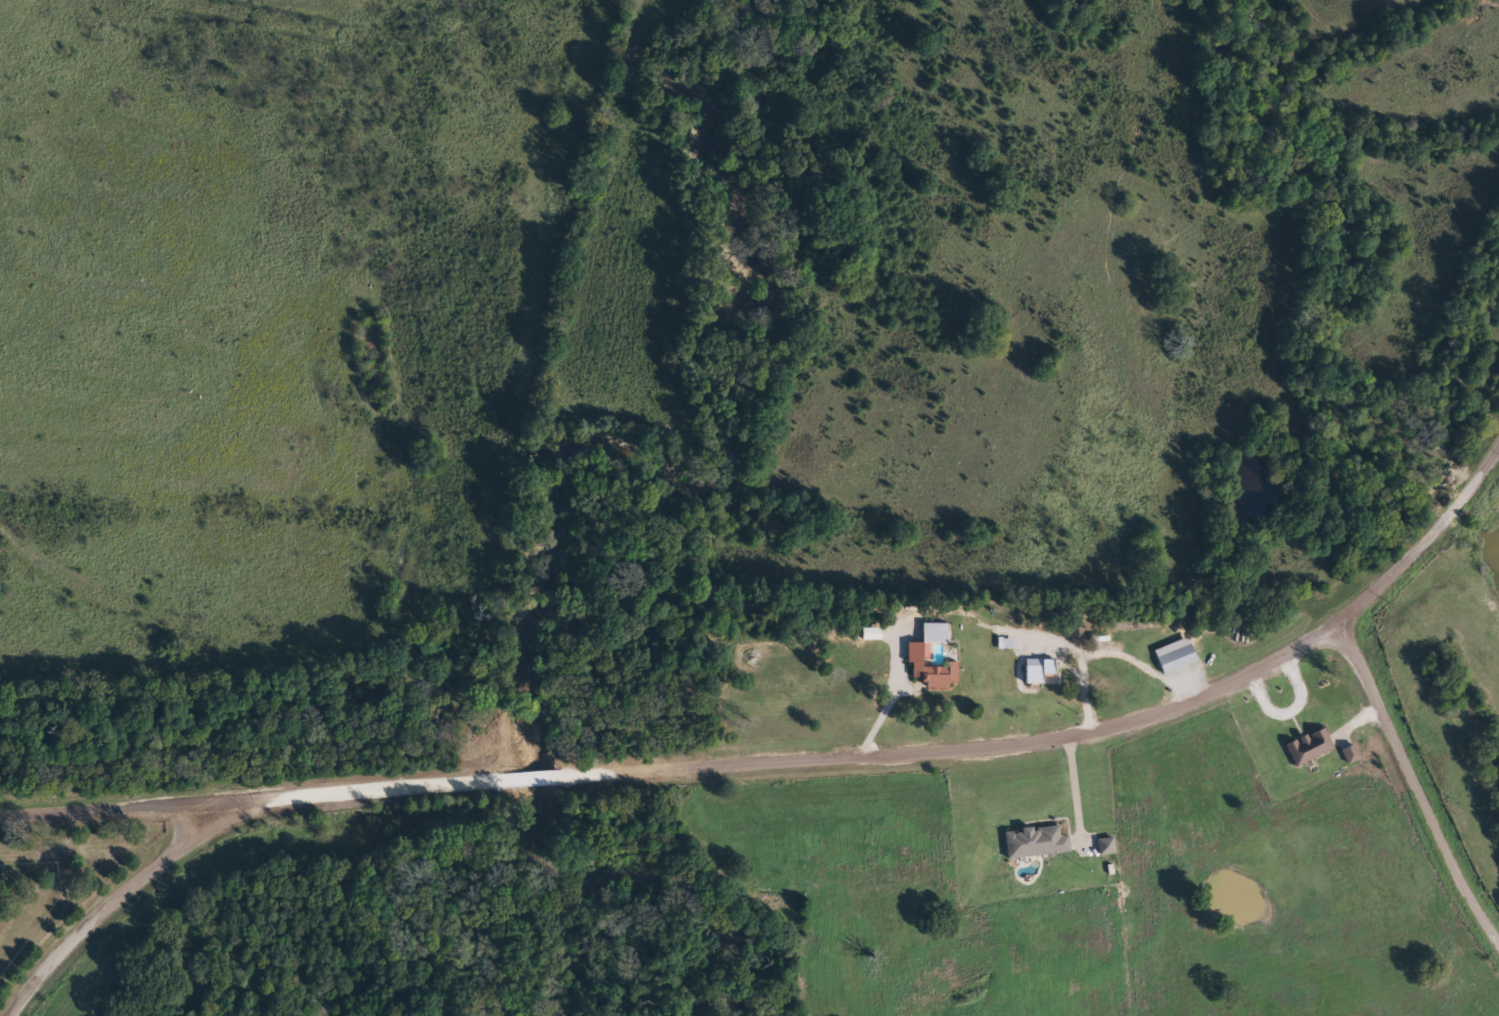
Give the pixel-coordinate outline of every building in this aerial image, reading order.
[(908,643),(908,664),(912,664),(912,681),(927,681),(927,688),(949,689),(949,682),(959,683),(959,662),(947,662),(947,668),(923,668),(923,658),(929,658),(930,643),(947,644),(948,624),(923,624),(922,644),(908,643)] [(880,640),(880,628),(862,629),(862,641),(880,640)] [(1161,673),(1196,664),(1190,640),(1155,648),(1161,673)] [(1044,684),(1044,675),(1055,675),(1055,660),(1025,660),(1026,684),(1044,684)] [(1295,767),(1334,750),(1325,728),(1285,745),(1295,767)] [(1342,750),(1349,766),(1361,760),(1354,744),(1342,750)] [(1007,860),(1070,853),(1068,837),(1060,837),(1059,827),(1031,830),(1004,832),(1007,860)] [(1116,854),(1114,838),(1098,840),(1100,856),(1116,854)]
